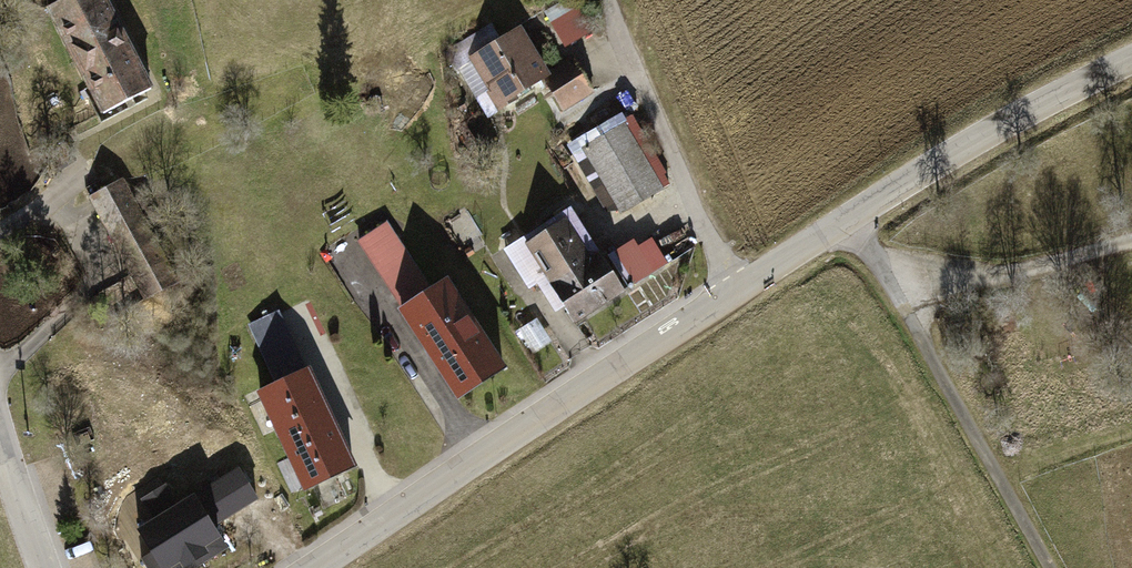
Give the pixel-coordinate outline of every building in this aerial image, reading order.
[(44,11),(95,116),(150,90),(105,0),(67,0),(44,11)] [(582,11),(554,22),(563,48),(592,38),(582,11)] [(516,31),(474,60),(503,102),(546,72),(516,31)] [(571,60),(544,80),(565,110),(593,90),(571,60)] [(623,124),(582,148),(622,215),(662,190),(623,124)] [(123,177),(89,195),(143,299),(177,281),(123,177)] [(408,304),(433,287),(387,223),(362,240),(408,304)] [(559,226),(526,249),(577,321),(623,289),(598,253),(585,263),(559,226)] [(433,287),(408,304),(400,310),(460,394),(503,364),(443,280),(433,287)] [(280,385),(298,375),(271,315),(252,323),(280,385)] [(298,375),(280,385),(261,394),(303,487),(352,465),(309,370),(298,375)] [(262,504),(246,474),(138,531),(158,567),(206,567),(233,554),(219,527),(262,504)] [(153,517),(178,507),(170,486),(145,496),(153,517)]
